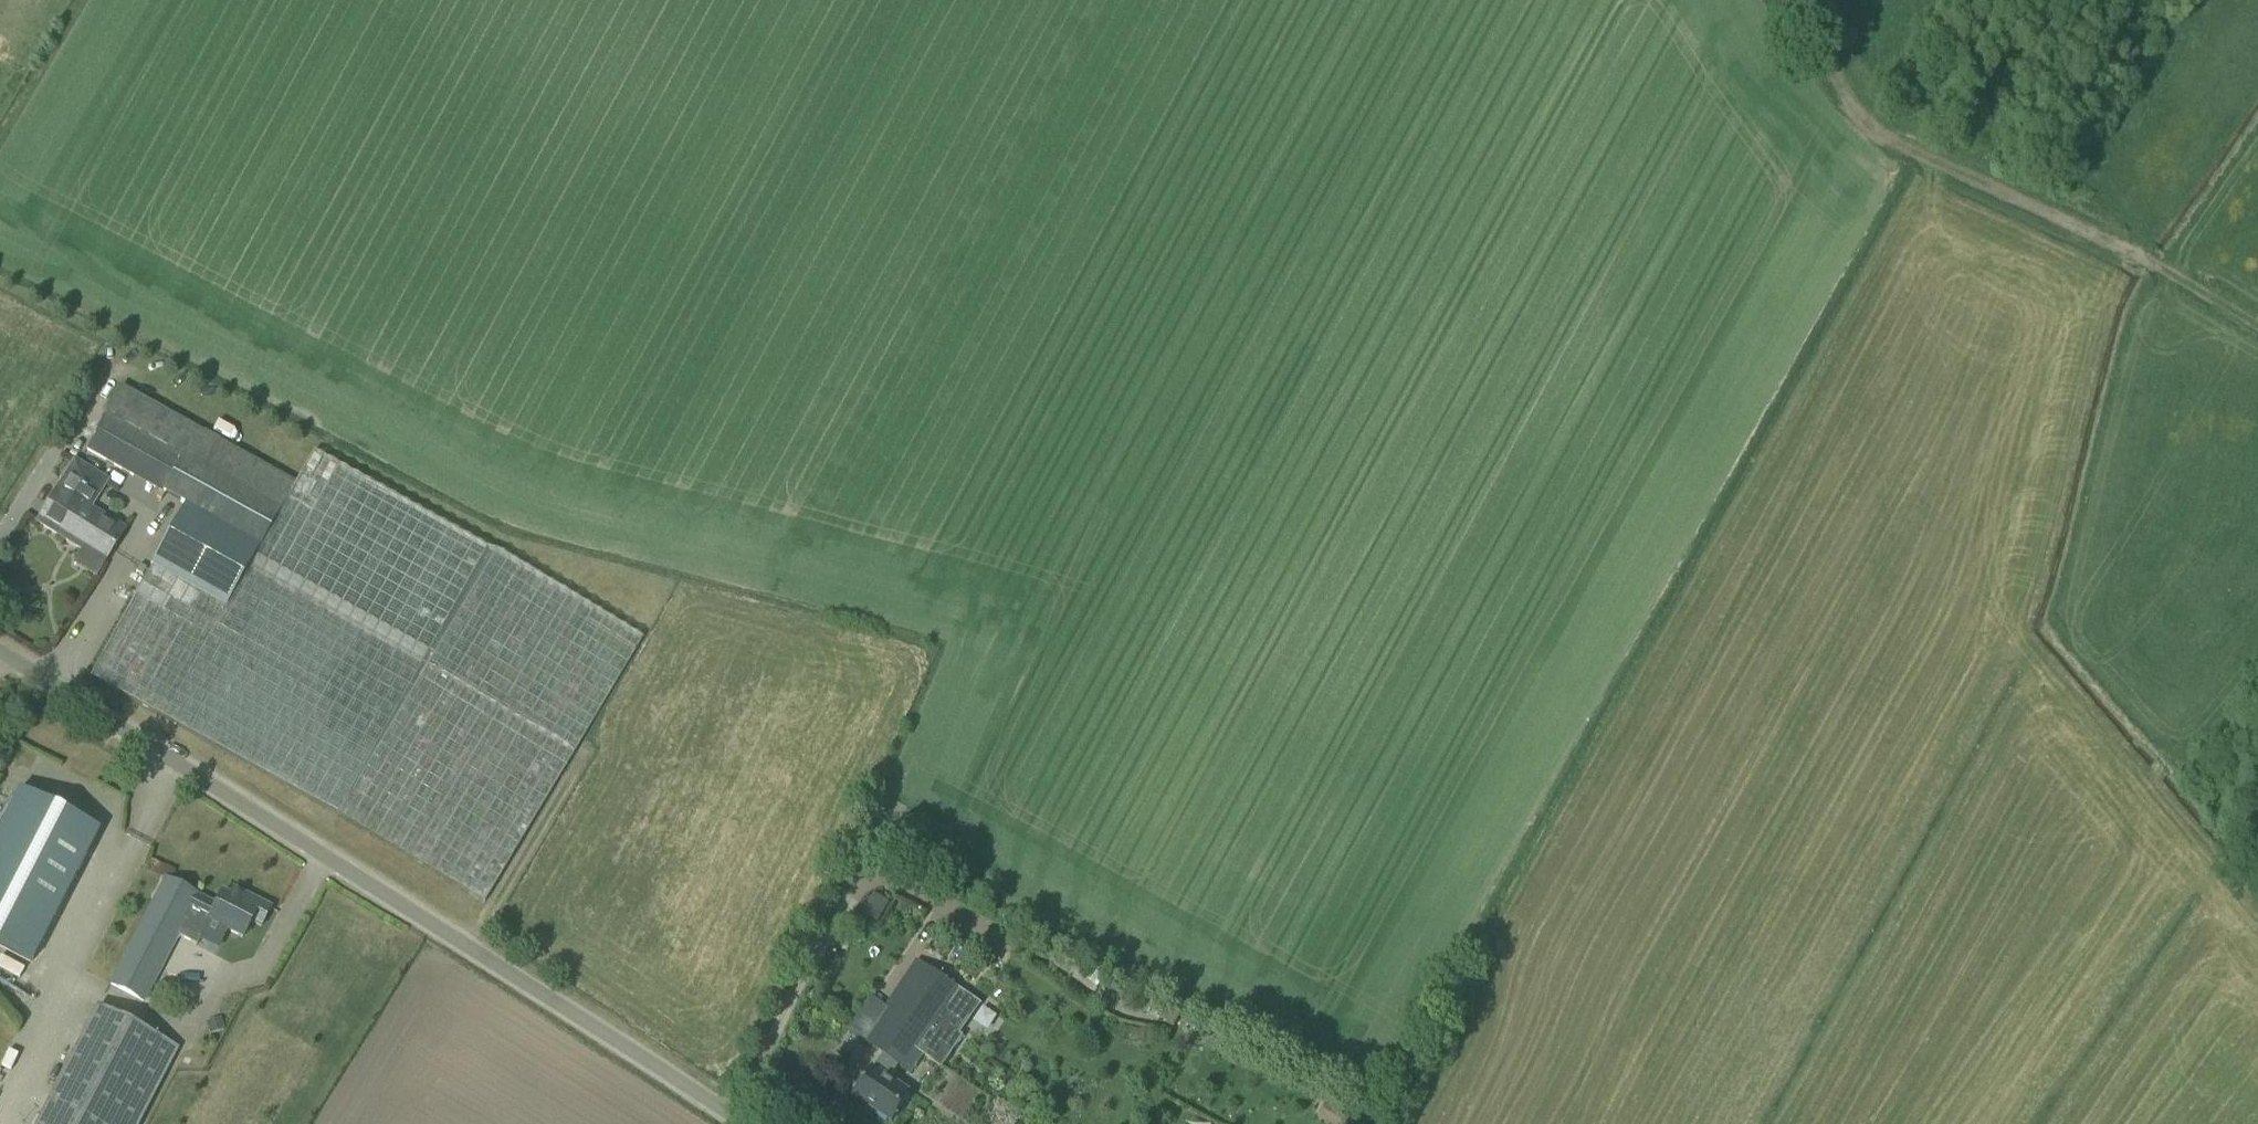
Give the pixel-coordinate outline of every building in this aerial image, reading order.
[(84,448),(183,504),(148,564),(152,566),(90,676),(485,902),(641,638),(492,548),(484,546),(314,452),(294,486),(216,443),(218,440),(120,385),(84,448)] [(103,563),(123,531),(88,509),(104,482),(74,463),(58,490),(57,490),(37,521),(103,563)] [(0,828),(0,947),(31,963),(100,830),(20,789),(0,828)] [(229,931),(242,938),(251,922),(261,927),(270,909),(244,895),(240,903),(222,893),(216,905),(198,896),(198,895),(165,878),(110,985),(143,1002),(177,936),(196,946),(199,940),(219,951),(229,931)] [(982,1003),(964,992),(917,959),(863,1040),(885,1055),(875,1069),(874,1068),(855,1096),(892,1120),(910,1093),(889,1079),(899,1064),(910,1072),(923,1053),(943,1067),(964,1036),(961,1034),(982,1003)] [(177,1048),(98,1008),(38,1123),(137,1123),(177,1048)]
